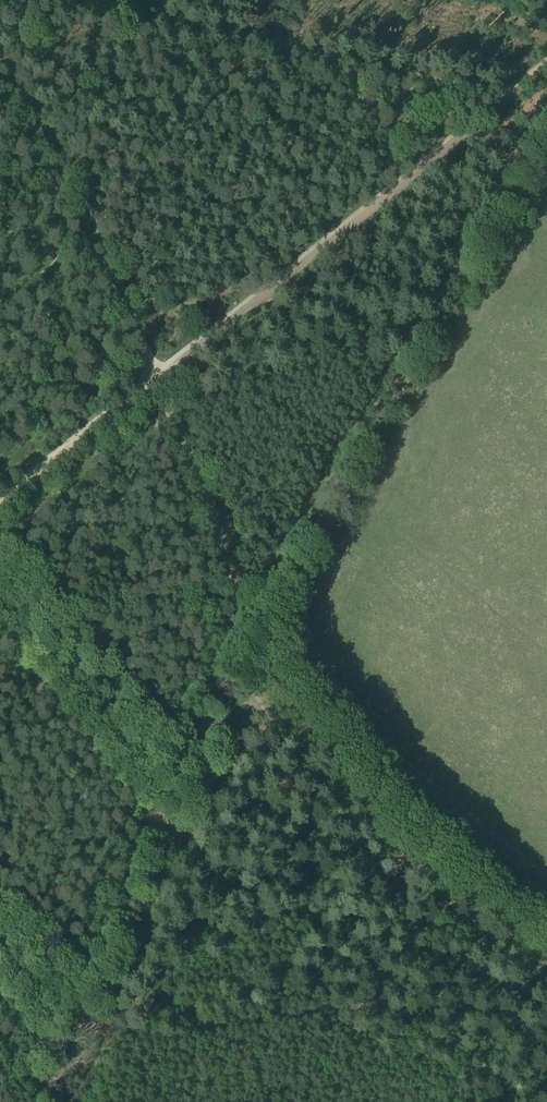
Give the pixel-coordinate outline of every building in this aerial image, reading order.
[(383,347),(391,339),(381,330),(374,338),(383,347)] [(81,428),(90,421),(88,417),(78,424),(81,428)] [(27,464),(17,472),(20,476),(30,468),(27,464)]
